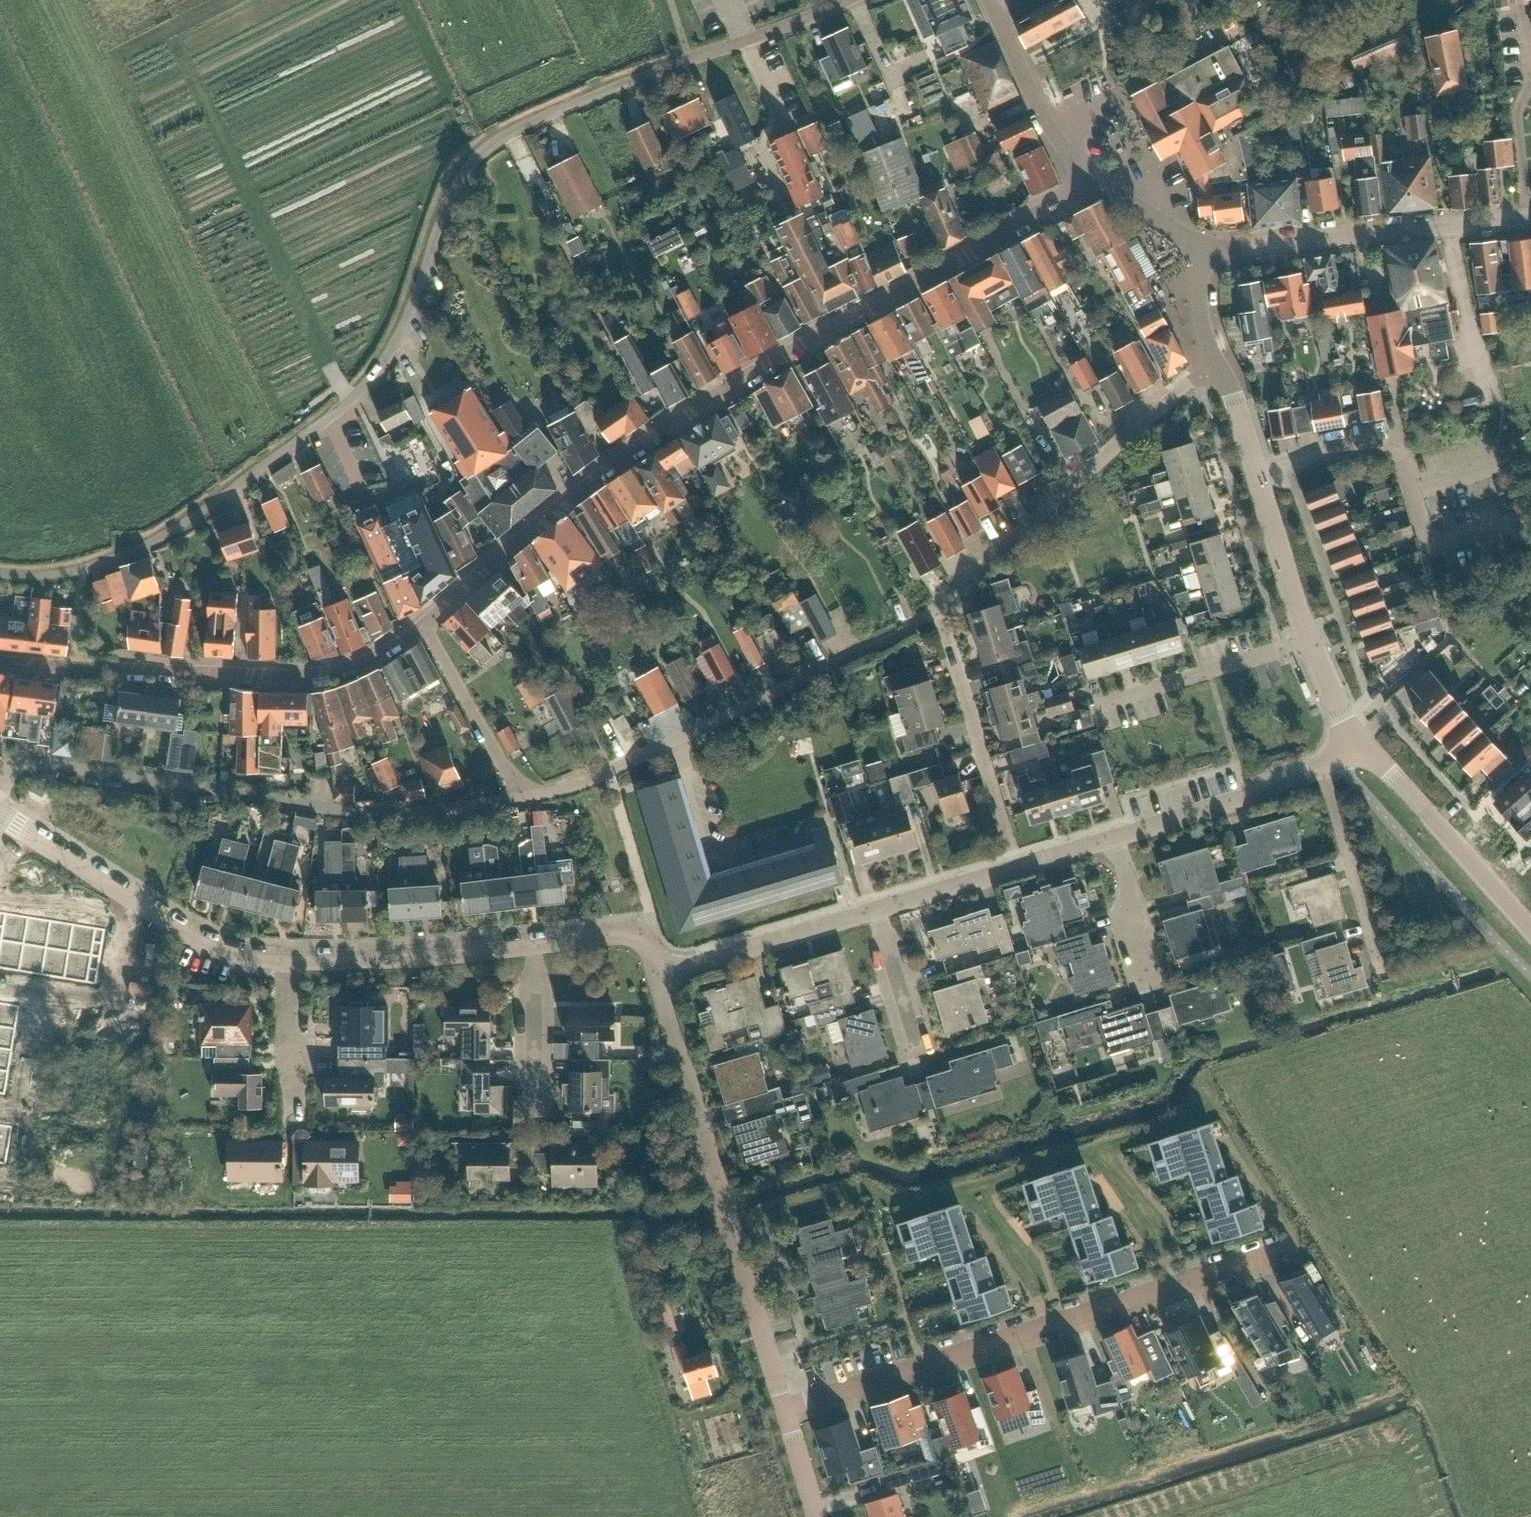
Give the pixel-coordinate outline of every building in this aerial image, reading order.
[(918,21),(929,16),(937,35),(939,34),(948,54),(968,45),(959,25),(973,19),(965,0),(909,0),(918,21)] [(1014,23),(1027,47),(1084,17),(1075,0),(1056,0),(1014,23)] [(1109,9),(1126,0),(1103,0),(1109,9)] [(1184,43),(1195,64),(1230,46),(1248,36),(1253,47),(1289,28),(1274,0),(1264,0),(1250,7),(1244,11),(1239,13),(1184,43)] [(1498,8),(1510,6),(1509,0),(1497,0),(1498,8)] [(1159,7),(1152,11),(1161,29),(1168,25),(1159,7)] [(1371,39),(1348,49),(1357,71),(1381,60),(1383,64),(1392,60),(1390,56),(1414,46),(1405,25),(1381,35),(1379,31),(1370,34),(1371,39)] [(850,75),(866,68),(847,28),(823,39),(834,62),(823,68),(835,95),(855,86),(850,75)] [(1456,31),(1426,37),(1438,95),(1467,89),(1456,31)] [(996,41),(961,56),(986,113),(1021,98),(996,41)] [(1238,133),(1262,121),(1264,120),(1258,107),(1284,95),(1270,68),(1258,74),(1256,70),(1246,76),(1230,46),(1195,64),(1157,84),(1157,83),(1133,96),(1150,127),(1146,129),(1155,145),(1162,159),(1180,150),(1196,179),(1200,216),(1216,214),(1217,224),(1244,221),(1241,192),(1228,193),(1226,181),(1248,179),(1246,170),(1238,133)] [(1408,59),(1399,63),(1402,71),(1411,67),(1408,59)] [(1354,72),(1341,78),(1346,89),(1359,83),(1354,72)] [(736,91),(716,101),(738,146),(758,137),(736,91)] [(1365,97),(1325,101),(1327,117),(1366,113),(1365,97)] [(699,99),(664,116),(677,141),(712,124),(699,99)] [(814,112),(796,120),(800,130),(818,122),(814,112)] [(1299,119),(1298,114),(1278,117),(1281,137),(1289,136),(1293,163),(1306,161),(1299,119)] [(1410,116),(1413,140),(1429,138),(1425,114),(1410,116)] [(1029,118),(998,133),(1007,151),(1012,149),(1033,194),(1059,182),(1029,118)] [(841,120),(828,126),(833,138),(846,132),(841,120)] [(1248,170),(1263,166),(1273,164),(1262,121),(1238,133),(1246,170),(1248,170)] [(650,122),(628,133),(645,169),(668,158),(650,122)] [(831,148),(819,122),(818,122),(800,130),(799,130),(811,157),(831,148)] [(818,215),(827,211),(829,210),(827,207),(835,203),(831,193),(826,195),(795,132),(769,144),(800,207),(806,220),(813,217),(818,215)] [(958,141),(971,167),(987,158),(975,133),(958,141)] [(1430,157),(1386,163),(1382,134),(1373,135),(1377,164),(1382,163),(1388,212),(1403,210),(1403,212),(1437,208),(1430,157)] [(1355,180),(1377,177),(1374,158),(1373,158),(1370,135),(1342,138),(1345,160),(1355,159),(1355,165),(1354,165),(1355,180)] [(884,211),(923,195),(901,141),(900,138),(861,152),(884,211)] [(1478,169),(1481,206),(1500,204),(1495,168),(1515,166),(1513,138),(1484,141),(1487,168),(1478,169)] [(754,178),(742,152),(741,149),(721,158),(735,187),(754,178)] [(998,151),(987,158),(971,167),(981,188),(1007,171),(998,151)] [(1454,209),(1481,206),(1476,153),(1466,154),(1468,175),(1450,178),(1454,209)] [(578,154),(549,168),(575,219),(603,204),(578,154)] [(1284,224),(1302,222),(1297,178),(1265,182),(1263,166),(1248,170),(1249,183),(1254,228),(1273,226),(1273,227),(1284,225),(1284,224)] [(1320,168),(1307,170),(1314,211),(1317,211),(1319,213),(1326,212),(1327,210),(1337,208),(1330,168),(1320,169),(1320,168)] [(1381,213),(1377,177),(1355,180),(1360,215),(1381,213)] [(946,187),(920,198),(943,250),(967,237),(946,187)] [(758,193),(746,199),(751,207),(762,201),(758,193)] [(1098,255),(1104,252),(1126,240),(1116,220),(1104,198),(1064,220),(1074,238),(1085,232),(1098,255)] [(880,285),(867,254),(853,218),(852,219),(847,210),(843,209),(829,216),(845,246),(865,292),(880,285)] [(845,246),(829,216),(827,211),(818,215),(813,217),(806,220),(803,213),(777,226),(803,277),(822,313),(865,292),(845,246)] [(676,228),(648,242),(656,256),(683,242),(676,228)] [(914,232),(899,238),(907,258),(922,251),(914,232)] [(1040,232),(1024,241),(1053,293),(1069,284),(1040,232)] [(581,236),(572,240),(578,254),(587,250),(581,236)] [(1510,241),(1515,278),(1516,289),(1516,290),(1529,289),(1530,300),(1530,238),(1510,241)] [(1368,315),(1382,376),(1418,369),(1414,347),(1449,340),(1454,339),(1450,316),(1453,315),(1451,304),(1448,305),(1437,239),(1384,248),(1396,310),(1368,315)] [(867,254),(880,285),(907,272),(895,240),(867,254)] [(1030,309),(1043,302),(1053,296),(1023,240),(999,253),(1030,309)] [(1126,240),(1104,252),(1126,291),(1124,292),(1138,320),(1160,309),(1151,292),(1154,290),(1148,279),(1149,278),(1126,240)] [(1496,240),(1472,243),(1480,305),(1480,308),(1497,306),(1495,292),(1513,290),(1511,273),(1500,275),(1496,241),(1496,240)] [(804,322),(822,313),(802,277),(800,278),(784,246),(776,249),(780,257),(773,261),(804,322)] [(1066,250),(1055,256),(1062,268),(1073,262),(1066,250)] [(997,253),(965,271),(974,286),(977,285),(992,311),(1020,295),(997,253)] [(1334,255),(1306,260),(1310,280),(1319,278),(1327,319),(1338,317),(1339,321),(1347,319),(1346,315),(1366,312),(1362,291),(1341,294),(1334,255)] [(974,286),(965,271),(948,280),(968,317),(973,325),(978,333),(998,321),(992,311),(977,285),(974,286)] [(1276,279),(1264,281),(1269,306),(1280,304),(1283,320),(1314,314),(1309,284),(1304,285),(1302,274),(1276,278),(1276,279)] [(772,296),(762,278),(761,276),(747,284),(750,288),(744,292),(752,307),(731,319),(751,356),(779,341),(761,308),(765,306),(763,301),(772,296)] [(948,280),(923,294),(923,295),(938,322),(934,325),(936,330),(940,336),(952,358),(982,342),(978,333),(973,325),(962,331),(957,323),(968,317),(948,280)] [(1274,351),(1263,289),(1262,281),(1241,285),(1246,313),(1242,314),(1242,313),(1240,313),(1246,346),(1248,346),(1248,344),(1263,342),(1265,353),(1274,351)] [(690,289),(678,295),(690,320),(703,313),(690,289)] [(919,297),(899,308),(924,356),(933,351),(925,335),(936,330),(934,325),(919,297)] [(785,298),(764,310),(780,338),(801,326),(785,298)] [(692,328),(687,319),(681,307),(673,311),(686,336),(674,343),(699,387),(719,376),(692,328)] [(1160,309),(1138,320),(1168,377),(1178,372),(1175,367),(1187,361),(1161,309),(1160,309)] [(618,310),(605,317),(618,342),(632,334),(618,310)] [(894,311),(871,324),(891,361),(904,353),(920,382),(927,379),(934,393),(938,390),(894,311)] [(728,320),(704,334),(710,345),(709,345),(717,360),(720,359),(726,370),(749,358),(728,320)] [(890,382),(887,376),(880,363),(888,359),(870,325),(853,334),(882,386),(890,382)] [(688,396),(671,364),(653,374),(632,334),(618,342),(645,392),(657,386),(668,406),(688,396)] [(852,335),(827,349),(843,378),(844,378),(852,393),(866,386),(874,400),(873,401),(879,413),(891,406),(852,335)] [(1157,382),(1135,341),(1116,352),(1138,392),(1157,382)] [(1085,358),(1071,366),(1086,390),(1099,382),(1085,358)] [(831,363),(806,376),(823,407),(819,409),(827,424),(828,424),(827,421),(830,419),(832,422),(855,409),(831,363)] [(793,368),(755,390),(776,426),(801,412),(804,418),(810,415),(807,409),(814,405),(793,368)] [(1101,382),(1117,409),(1133,400),(1117,372),(1101,382)] [(469,493),(467,495),(500,536),(558,488),(549,477),(540,466),(559,450),(540,426),(516,445),(507,430),(501,433),(473,386),(432,410),(460,458),(457,460),(466,476),(460,479),(469,493)] [(1070,388),(1039,405),(1067,457),(1098,441),(1070,388)] [(1364,423),(1386,419),(1382,393),(1359,397),(1364,423)] [(415,395),(403,401),(412,418),(416,424),(427,418),(415,395)] [(576,407),(591,433),(601,426),(611,441),(626,431),(628,434),(649,420),(633,395),(601,417),(589,399),(576,407)] [(412,418),(403,401),(403,400),(378,412),(387,430),(412,418)] [(512,403),(496,414),(515,441),(531,430),(512,403)] [(1346,426),(1342,404),(1313,409),(1317,431),(1346,426)] [(576,473),(600,454),(577,411),(573,412),(570,405),(550,416),(554,423),(550,425),(576,473)] [(1275,438),(1295,434),(1290,409),(1270,412),(1275,438)] [(717,415),(681,437),(716,495),(731,486),(717,463),(738,449),(733,441),(741,436),(728,416),(721,420),(717,415)] [(396,445),(390,433),(380,438),(381,440),(395,446),(396,445)] [(678,467),(684,475),(691,470),(700,485),(699,485),(707,498),(712,495),(711,494),(714,492),(706,481),(678,438),(657,453),(667,469),(675,464),(677,468),(678,467)] [(1171,475),(1201,466),(1194,442),(1163,451),(1169,470),(1153,475),(1156,484),(1172,479),(1171,475)] [(1022,445),(1004,455),(1020,485),(1038,475),(1022,445)] [(985,475),(997,497),(1017,485),(995,446),(975,457),(985,475)] [(681,477),(684,475),(678,467),(677,468),(675,464),(667,469),(657,453),(636,466),(661,505),(659,506),(673,527),(680,522),(672,509),(688,498),(686,496),(691,493),(681,477)] [(293,462),(272,476),(278,485),(298,472),(293,462)] [(321,465),(303,474),(318,503),(336,494),(321,465)] [(636,466),(608,485),(639,532),(652,524),(646,515),(659,506),(661,505),(636,466)] [(1178,499),(1208,490),(1201,466),(1171,475),(1172,479),(1156,484),(1155,484),(1159,499),(1147,503),(1149,512),(1179,503),(1178,499)] [(950,469),(942,474),(949,487),(954,484),(958,491),(961,489),(950,469)] [(1002,506),(997,497),(985,475),(964,486),(982,518),(1002,506)] [(1305,493),(1304,493),(1313,514),(1342,502),(1357,496),(1349,475),(1334,481),(1305,493)] [(1376,491),(1388,488),(1386,479),(1374,483),(1376,491)] [(641,536),(639,532),(633,523),(608,485),(592,496),(612,530),(615,529),(621,524),(624,529),(623,530),(631,543),(641,536)] [(1391,496),(1388,488),(1376,491),(1379,500),(1391,496)] [(424,603),(424,605),(460,575),(425,497),(424,498),(421,490),(381,508),(379,503),(356,513),(402,615),(423,606),(422,604),(424,603)] [(465,528),(466,527),(479,516),(463,490),(447,501),(453,510),(465,528)] [(1178,499),(1179,503),(1184,518),(1168,522),(1170,532),(1186,527),(1189,535),(1208,529),(1205,518),(1215,515),(1208,490),(1178,499)] [(579,510),(570,516),(603,562),(620,550),(618,547),(609,532),(612,530),(592,496),(576,506),(579,510)] [(279,500),(265,506),(276,532),(291,525),(279,500)] [(968,500),(951,509),(967,538),(984,529),(968,500)] [(1350,522),(1342,502),(1313,514),(1321,534),(1350,522)] [(1149,512),(1147,503),(1139,506),(1141,514),(1149,512)] [(466,527),(465,528),(453,510),(437,521),(446,537),(459,570),(479,557),(466,527)] [(949,558),(966,548),(946,512),(929,521),(949,558)] [(567,588),(604,563),(603,562),(570,516),(569,515),(533,540),(546,561),(543,564),(552,580),(557,586),(563,583),(567,588)] [(1386,524),(1389,532),(1401,528),(1398,520),(1386,524)] [(250,522),(235,528),(244,554),(260,549),(250,522)] [(918,522),(899,532),(923,575),(941,565),(918,522)] [(1358,542),(1350,522),(1321,534),(1329,554),(1358,542)] [(244,554),(235,528),(220,533),(229,560),(244,554)] [(1401,528),(1389,532),(1391,541),(1404,537),(1401,528)] [(609,532),(618,547),(624,543),(615,529),(612,530),(609,532)] [(1184,576),(1200,571),(1199,567),(1228,559),(1221,534),(1191,543),(1197,562),(1181,567),(1184,576)] [(1186,539),(1172,544),(1174,549),(1188,545),(1186,539)] [(555,586),(552,580),(543,564),(531,542),(516,555),(517,556),(510,561),(527,592),(536,587),(539,593),(534,596),(536,599),(531,602),(538,615),(551,608),(542,593),(555,586)] [(1367,563),(1358,542),(1329,554),(1337,575),(1367,563)] [(646,545),(636,550),(643,561),(648,571),(657,566),(646,545)] [(122,566),(122,569),(132,600),(158,592),(148,558),(122,566)] [(1199,567),(1200,571),(1184,576),(1188,591),(1176,594),(1179,604),(1207,595),(1206,591),(1235,583),(1228,559),(1199,567)] [(372,641),(366,626),(360,629),(347,598),(337,603),(321,565),(309,569),(318,592),(319,592),(320,593),(324,602),(345,653),(371,642),(372,641)] [(1343,579),(1350,600),(1381,590),(1374,568),(1343,579)] [(116,605),(132,600),(122,569),(111,572),(111,574),(107,575),(116,605)] [(1401,573),(1404,580),(1416,577),(1414,570),(1401,573)] [(471,596),(471,600),(493,625),(508,612),(514,618),(520,624),(530,615),(519,602),(524,597),(502,572),(501,573),(497,573),(493,576),(493,580),(486,586),(479,592),(476,592),(471,596)] [(977,639),(1008,630),(1003,614),(1018,610),(1009,578),(989,584),(992,594),(981,597),(985,609),(969,614),(977,639)] [(1243,607),(1235,583),(1206,591),(1207,595),(1211,610),(1196,614),(1199,623),(1215,619),(1214,616),(1243,607)] [(355,600),(366,626),(372,641),(393,627),(378,590),(377,591),(374,585),(366,588),(369,594),(355,600)] [(212,590),(207,655),(234,657),(239,592),(212,590)] [(1388,610),(1381,590),(1350,600),(1357,620),(1388,610)] [(248,623),(248,641),(250,641),(250,658),(276,658),(276,609),(262,609),(262,595),(248,595),(248,611),(250,611),(250,623),(248,623)] [(817,595),(802,603),(812,622),(827,614),(817,595)] [(26,650),(32,598),(19,597),(18,608),(14,608),(13,616),(1,615),(0,622),(0,647),(26,650)] [(161,623),(162,647),(166,647),(165,653),(186,656),(192,609),(190,609),(192,600),(177,597),(173,623),(161,622),(161,623)] [(1429,619),(1441,616),(1436,597),(1418,603),(1420,612),(1414,614),(1417,623),(1429,619)] [(51,601),(32,598),(26,650),(45,653),(48,624),(49,621),(50,606),(51,601)] [(796,598),(778,607),(797,642),(815,633),(796,598)] [(112,599),(104,602),(107,612),(115,609),(112,599)] [(318,601),(295,611),(301,626),(314,658),(340,654),(325,617),(318,601)] [(481,639),(491,630),(467,603),(465,605),(462,605),(456,610),(457,613),(445,623),(482,665),(494,655),(481,639)] [(1104,641),(1099,642),(1096,630),(1082,634),(1073,605),(1060,609),(1068,634),(1072,633),(1077,649),(1079,648),(1088,678),(1113,671),(1104,641)] [(50,606),(49,621),(48,624),(50,624),(46,653),(66,655),(72,608),(50,606)] [(1145,616),(1148,627),(1151,626),(1160,657),(1185,649),(1184,648),(1190,646),(1182,619),(1176,621),(1176,619),(1158,624),(1153,609),(1143,611),(1145,616)] [(163,652),(162,647),(161,623),(146,621),(147,612),(133,610),(131,626),(129,626),(130,648),(163,652)] [(1388,610),(1357,620),(1364,641),(1395,631),(1388,610)] [(1151,626),(1148,627),(1145,616),(1130,620),(1129,616),(1120,619),(1124,634),(1127,633),(1136,664),(1160,657),(1151,626)] [(1429,619),(1417,623),(1419,632),(1432,628),(1429,619)] [(1095,626),(1096,630),(1099,642),(1104,641),(1113,671),(1136,664),(1127,633),(1124,634),(1109,639),(1105,623),(1095,626)] [(1003,671),(1034,662),(1027,639),(1012,644),(1008,630),(977,639),(984,664),(1000,659),(1003,671)] [(1395,631),(1364,641),(1372,662),(1393,655),(1401,652),(1402,652),(1398,639),(1395,631)] [(755,641),(743,647),(754,668),(765,662),(766,662),(755,641)] [(422,644),(383,668),(404,702),(443,678),(422,644)] [(719,644),(704,652),(705,654),(720,681),(734,673),(719,644)] [(1073,653),(1061,657),(1066,676),(1079,672),(1073,653)] [(705,654),(697,659),(711,686),(720,681),(705,654)] [(1043,690),(1027,695),(1022,679),(1038,675),(1034,662),(1003,671),(1007,684),(991,688),(991,690),(986,692),(992,715),(1030,704),(1045,699),(1043,690)] [(660,667),(638,678),(657,714),(679,702),(660,667)] [(895,690),(902,713),(937,702),(929,674),(920,677),(917,667),(901,672),(900,670),(885,675),(889,692),(895,690)] [(380,669),(361,678),(385,742),(398,737),(392,719),(401,715),(380,669)] [(688,670),(674,678),(686,700),(700,692),(688,670)] [(1429,726),(1457,701),(1431,671),(1412,688),(1424,701),(1414,709),(1429,726)] [(14,681),(15,679),(8,678),(9,676),(0,675),(0,730),(1,730),(6,697),(12,698),(14,681)] [(15,678),(15,679),(14,681),(12,698),(7,732),(28,735),(29,735),(36,680),(30,680),(28,677),(22,676),(18,678),(15,678)] [(546,702),(545,698),(533,677),(518,685),(532,710),(546,702)] [(42,681),(36,680),(29,735),(28,735),(27,740),(36,741),(36,742),(49,744),(49,748),(51,749),(55,716),(52,715),(56,684),(53,683),(51,680),(45,679),(42,681)] [(359,679),(338,687),(352,724),(350,725),(356,742),(360,740),(359,736),(365,734),(360,721),(374,716),(359,679)] [(1490,700),(1499,692),(1492,685),(1483,692),(1490,700)] [(232,735),(260,735),(260,691),(232,687),(232,715),(226,715),(226,721),(232,721),(232,735)] [(566,687),(545,698),(546,702),(570,744),(577,740),(571,730),(586,722),(566,687)] [(144,725),(148,695),(135,694),(136,690),(122,688),(121,692),(118,692),(117,704),(105,703),(103,719),(115,721),(144,725)] [(338,688),(312,692),(332,762),(331,762),(332,766),(344,763),(343,760),(341,760),(339,749),(352,746),(353,750),(357,749),(356,744),(354,744),(347,723),(338,688)] [(261,692),(261,773),(283,773),(286,773),(292,773),(292,764),(283,764),(283,723),(308,723),(309,693),(261,692)] [(1030,704),(992,715),(999,738),(1005,737),(1006,739),(1022,734),(1025,746),(1035,743),(1046,740),(1042,728),(1037,729),(1032,713),(1047,709),(1049,716),(1074,709),(1069,692),(1045,699),(1030,704)] [(1499,692),(1490,700),(1497,709),(1506,701),(1499,692)] [(178,699),(148,695),(144,725),(181,729),(183,713),(177,713),(178,699)] [(616,697),(607,703),(614,715),(623,709),(616,697)] [(1443,742),(1471,717),(1457,701),(1429,726),(1443,742)] [(937,702),(902,713),(890,716),(897,738),(902,736),(907,752),(939,742),(935,727),(944,724),(937,702)] [(462,733),(470,729),(457,704),(448,709),(462,733)] [(624,714),(613,720),(623,736),(633,729),(624,714)] [(1076,720),(1079,729),(1096,724),(1093,714),(1076,720)] [(1485,733),(1471,717),(1443,742),(1457,758),(1485,733)] [(509,727),(499,733),(509,750),(511,753),(521,747),(509,727)] [(184,735),(179,770),(192,772),(199,732),(185,730),(184,735)] [(95,732),(90,758),(115,762),(119,736),(95,732)] [(166,768),(179,770),(184,735),(171,733),(166,768)] [(1485,733),(1457,758),(1472,775),(1481,767),(1493,780),(1512,763),(1485,733)] [(259,773),(260,735),(239,735),(239,772),(259,773)] [(55,736),(53,753),(69,755),(71,738),(55,736)] [(1046,740),(1035,743),(1039,756),(1047,785),(1057,817),(1081,809),(1072,778),(1057,782),(1051,760),(1052,760),(1046,740)] [(1014,763),(1039,756),(1035,743),(1025,746),(1010,750),(1014,763)] [(448,744),(420,755),(435,796),(464,785),(448,744)] [(1069,770),(1072,778),(1081,809),(1092,806),(1093,810),(1105,806),(1104,802),(1106,802),(1101,786),(1114,782),(1105,750),(1082,757),(1085,766),(1069,770)] [(388,757),(373,763),(385,790),(400,784),(388,757)] [(872,781),(887,776),(883,760),(867,765),(872,781)] [(1496,802),(1512,820),(1530,803),(1530,779),(1529,776),(1530,774),(1530,764),(1530,762),(1501,787),(1506,793),(1496,802)] [(941,764),(908,773),(913,789),(936,782),(946,817),(970,810),(959,774),(945,778),(941,764)] [(1057,817),(1047,785),(1033,789),(1028,773),(1017,776),(1032,824),(1057,817)] [(908,774),(891,779),(898,806),(915,801),(908,774)] [(684,776),(640,789),(645,808),(652,806),(655,818),(649,820),(654,838),(661,835),(664,847),(658,850),(663,867),(670,865),(673,877),(668,879),(668,880),(674,879),(677,891),(671,893),(682,931),(700,925),(698,918),(711,915),(713,922),(730,916),(728,909),(740,906),(742,913),(759,908),(757,901),(770,897),(772,904),(789,899),(787,892),(799,888),(801,895),(819,890),(817,883),(829,879),(831,885),(844,881),(828,827),(815,831),(818,842),(713,873),(684,776)] [(423,780),(402,784),(407,800),(426,797),(423,780)] [(335,785),(334,799),(355,800),(356,786),(335,785)] [(851,820),(864,862),(890,854),(880,820),(878,812),(856,818),(848,791),(831,796),(840,823),(851,820)] [(1512,820),(1528,838),(1530,836),(1530,803),(1512,820)] [(542,810),(533,811),(535,825),(544,824),(542,810)] [(880,820),(890,854),(917,846),(907,812),(880,820)] [(1250,847),(1237,852),(1243,873),(1277,863),(1275,858),(1288,855),(1287,853),(1302,849),(1298,833),(1300,833),(1295,815),(1245,830),(1250,847)] [(519,817),(507,818),(508,829),(516,828),(519,824),(519,817)] [(533,846),(540,904),(565,901),(563,884),(576,882),(573,858),(549,861),(544,825),(533,826),(535,846),(533,846)] [(221,899),(238,840),(225,836),(216,869),(204,866),(197,893),(221,899)] [(413,837),(413,852),(428,851),(427,836),(413,837)] [(269,912),(288,841),(276,837),(264,882),(253,879),(245,906),(269,912)] [(522,878),(512,879),(515,907),(540,904),(533,846),(532,839),(528,840),(519,846),(522,878)] [(245,906),(253,879),(242,876),(250,843),(238,840),(221,899),(245,906)] [(288,841),(269,912),(294,919),(301,892),(289,888),(300,844),(288,841)] [(341,843),(343,843),(343,841),(326,841),(327,880),(332,880),(332,891),(317,892),(317,919),(342,919),(341,843)] [(356,843),(343,843),(341,843),(342,919),(368,919),(367,891),(358,891),(358,879),(357,879),(356,843)] [(484,845),(484,846),(490,908),(515,907),(512,879),(502,880),(499,848),(488,844),(484,845)] [(490,908),(484,846),(469,848),(473,882),(462,884),(465,911),(490,908)] [(1208,849),(1160,863),(1168,893),(1193,886),(1197,898),(1221,891),(1221,892),(1222,892),(1246,885),(1244,876),(1219,883),(1208,849)] [(428,855),(414,856),(417,915),(442,914),(440,886),(430,886),(428,855)] [(413,860),(414,856),(400,856),(402,888),(390,889),(392,917),(417,915),(413,860)] [(1305,867),(1266,879),(1271,893),(1288,887),(1294,904),(1306,901),(1314,898),(1318,911),(1310,914),(1315,928),(1347,918),(1338,886),(1333,888),(1331,881),(1336,880),(1334,873),(1310,880),(1305,867)] [(1044,892),(1024,898),(1031,920),(1025,922),(1033,948),(1060,939),(1056,926),(1083,918),(1080,908),(1089,906),(1085,892),(1081,893),(1080,889),(1078,889),(1075,880),(1066,883),(1065,885),(1054,889),(1056,894),(1046,897),(1044,892)] [(379,890),(368,890),(368,906),(379,906),(379,890)] [(1221,892),(1211,896),(1214,905),(1220,903),(1224,897),(1222,892),(1221,892)] [(1191,913),(1164,921),(1176,960),(1214,948),(1203,911),(1214,907),(1214,905),(1211,896),(1188,903),(1191,913)] [(969,920),(929,932),(937,959),(978,947),(979,953),(1000,947),(1003,954),(1014,950),(1003,914),(992,917),(989,908),(967,914),(969,920)] [(24,944),(28,917),(0,913),(0,941),(24,944)] [(28,917),(24,944),(46,948),(51,921),(28,917)] [(51,921),(46,948),(69,952),(73,925),(51,921)] [(73,925),(69,952),(101,957),(105,930),(73,925)] [(1089,931),(1054,942),(1061,965),(1071,962),(1076,977),(1070,978),(1076,996),(1117,984),(1113,971),(1109,972),(1106,961),(1109,960),(1104,942),(1093,945),(1089,931)] [(1336,933),(1302,943),(1306,955),(1317,952),(1331,997),(1339,995),(1367,986),(1362,968),(1354,970),(1346,943),(1339,945),(1336,933)] [(1256,936),(1243,940),(1247,953),(1261,949),(1256,936)] [(19,972),(24,944),(0,941),(0,968),(19,972)] [(24,944),(19,972),(42,975),(46,948),(24,944)] [(46,948),(42,975),(64,979),(69,952),(46,948)] [(1029,950),(1016,954),(1020,966),(1033,962),(1029,950)] [(1286,951),(1271,956),(1282,993),(1297,989),(1286,951)] [(69,952),(64,979),(96,984),(101,957),(69,952)] [(843,952),(782,970),(790,999),(816,991),(819,1000),(810,1002),(813,1015),(854,1003),(850,991),(854,990),(843,952)] [(960,985),(936,992),(948,1032),(988,1020),(978,988),(988,985),(982,965),(957,972),(960,985)] [(1173,1006),(1158,1010),(1166,1038),(1183,1033),(1181,1025),(1207,1017),(1207,1015),(1222,1010),(1223,1012),(1233,1009),(1228,993),(1236,991),(1231,976),(1215,981),(1205,984),(1207,990),(1191,994),(1190,989),(1170,995),(1173,1006)] [(710,1010),(700,1013),(712,1054),(729,1049),(724,1034),(758,1024),(762,1039),(787,1031),(779,1006),(764,1010),(755,978),(705,993),(710,1010)] [(1154,1042),(1145,1014),(1142,1004),(1114,1012),(1111,1000),(1036,1023),(1039,1034),(1061,1027),(1098,1017),(1109,1055),(1154,1042)] [(350,1006),(339,1006),(339,1058),(387,1058),(387,1043),(387,1007),(364,1007),(364,1002),(350,1002),(350,1006)] [(15,1029),(19,1006),(0,1003),(0,1026),(15,1029)] [(203,1006),(203,1044),(203,1057),(250,1057),(251,1006),(203,1006)] [(1042,1006),(1036,1008),(1040,1017),(1049,1014),(1047,1008),(1042,1006)] [(491,1007),(447,1007),(447,1035),(463,1035),(462,1059),(490,1059),(491,1007)] [(844,1007),(816,1015),(820,1026),(828,1024),(834,1044),(845,1041),(853,1066),(887,1056),(873,1011),(847,1018),(844,1007)] [(598,1010),(570,1010),(571,1040),(572,1040),(572,1059),(599,1059),(599,1039),(614,1039),(614,1008),(598,1008),(598,1010)] [(40,1021),(38,1033),(47,1034),(49,1023),(40,1021)] [(12,1050),(15,1029),(0,1026),(0,1048),(12,1050)] [(38,1033),(36,1044),(45,1046),(47,1034),(38,1033)] [(1166,1038),(1159,1040),(1162,1051),(1170,1048),(1168,1044),(1166,1038)] [(431,1040),(414,1040),(415,1054),(431,1054),(431,1040)] [(414,1044),(401,1043),(401,1057),(414,1058),(414,1044)] [(953,1069),(927,1077),(928,1080),(936,1108),(959,1101),(958,1096),(977,1090),(978,1095),(997,1089),(992,1071),(1015,1064),(1009,1044),(992,1049),(950,1061),(953,1069)] [(650,1045),(640,1045),(640,1057),(655,1057),(655,1045),(650,1045)] [(8,1072),(12,1050),(0,1048),(0,1070),(8,1072)] [(757,1052),(714,1065),(726,1104),(743,1099),(746,1110),(784,1099),(780,1088),(769,1091),(757,1052)] [(415,1058),(387,1058),(339,1058),(339,1078),(326,1078),(326,1106),(352,1106),(352,1111),(372,1111),(372,1106),(375,1106),(375,1088),(382,1088),(386,1084),(386,1073),(415,1073),(415,1058)] [(214,1074),(214,1096),(241,1096),(241,1110),(262,1110),(262,1075),(250,1075),(250,1059),(215,1059),(215,1074),(214,1074)] [(571,1086),(565,1086),(565,1104),(571,1104),(571,1111),(601,1111),(601,1110),(615,1110),(615,1095),(610,1095),(610,1060),(579,1060),(579,1073),(571,1073),(571,1086)] [(464,1062),(464,1088),(477,1088),(477,1113),(502,1113),(502,1087),(496,1087),(492,1079),(492,1062),(464,1062)] [(822,1063),(806,1068),(811,1085),(833,1079),(829,1065),(824,1066),(822,1063)] [(33,1064),(31,1075),(40,1077),(42,1065),(33,1064)] [(5,1095),(8,1072),(0,1070),(0,1094),(5,1095)] [(936,1108),(928,1080),(915,1084),(917,1089),(907,1092),(902,1076),(883,1081),(880,1071),(836,1084),(840,1098),(860,1092),(867,1114),(866,1114),(871,1131),(925,1115),(924,1111),(936,1108)] [(31,1075),(29,1087),(38,1089),(40,1077),(31,1075)] [(820,1088),(807,1092),(810,1104),(822,1101),(823,1096),(820,1088)] [(806,1092),(784,1099),(787,1112),(798,1108),(800,1112),(811,1108),(806,1092)] [(787,1112),(784,1099),(746,1110),(750,1121),(733,1127),(745,1165),(787,1153),(776,1115),(787,1112)] [(1218,1147),(1211,1124),(1165,1138),(1165,1139),(1160,1140),(1165,1158),(1154,1161),(1158,1172),(1169,1168),(1167,1163),(1218,1147)] [(6,1164),(6,1163),(8,1154),(9,1145),(11,1137),(12,1128),(12,1127),(0,1125),(0,1163),(6,1164)] [(12,1128),(11,1137),(21,1138),(22,1129),(12,1128)] [(655,1130),(645,1130),(645,1145),(655,1145),(655,1130)] [(399,1131),(399,1140),(404,1145),(412,1145),(413,1131),(399,1131)] [(11,1137),(9,1145),(19,1147),(21,1138),(11,1137)] [(296,1143),(295,1143),(295,1185),(307,1185),(307,1187),(307,1188),(308,1189),(308,1190),(309,1191),(310,1191),(311,1192),(312,1192),(313,1193),(315,1193),(324,1193),(325,1193),(326,1192),(327,1192),(329,1191),(329,1190),(330,1190),(331,1188),(331,1187),(332,1186),(332,1185),(332,1181),(334,1181),(334,1180),(333,1180),(333,1176),(357,1176),(357,1179),(356,1179),(356,1181),(359,1181),(359,1164),(355,1164),(355,1158),(359,1158),(358,1142),(308,1143),(308,1147),(296,1147),(296,1143)] [(463,1142),(462,1156),(470,1156),(470,1178),(511,1179),(511,1167),(534,1167),(534,1143),(463,1142)] [(283,1143),(230,1143),(230,1158),(233,1158),(233,1164),(230,1164),(230,1180),(233,1180),(233,1179),(231,1179),(231,1176),(256,1175),(256,1179),(255,1179),(255,1180),(283,1180),(283,1143)] [(535,1152),(535,1173),(553,1174),(553,1184),(598,1184),(598,1143),(553,1143),(553,1153),(535,1152)] [(9,1145),(8,1154),(18,1156),(19,1147),(9,1145)] [(1228,1178),(1218,1147),(1167,1163),(1169,1168),(1158,1172),(1161,1182),(1191,1172),(1196,1188),(1228,1178)] [(8,1154),(6,1163),(16,1165),(18,1156),(8,1154)] [(1093,1187),(1085,1164),(1039,1178),(1039,1179),(1034,1180),(1040,1198),(1029,1201),(1032,1212),(1043,1208),(1042,1203),(1093,1187)] [(1215,1217),(1247,1206),(1237,1175),(1228,1178),(1196,1188),(1199,1199),(1208,1196),(1215,1217)] [(396,1185),(396,1201),(411,1201),(412,1181),(396,1180),(396,1185)] [(1102,1218),(1093,1187),(1042,1203),(1043,1208),(1032,1212),(1036,1222),(1065,1212),(1070,1228),(1102,1218)] [(967,1227),(960,1203),(914,1218),(914,1219),(909,1220),(914,1238),(904,1241),(907,1252),(917,1249),(916,1244),(967,1227)] [(1264,1227),(1256,1203),(1247,1206),(1215,1217),(1206,1219),(1209,1230),(1218,1227),(1222,1241),(1264,1227)] [(1089,1257),(1122,1246),(1112,1215),(1102,1218),(1070,1228),(1074,1239),(1083,1236),(1089,1257)] [(801,1255),(855,1239),(851,1227),(835,1231),(832,1218),(798,1228),(803,1245),(798,1247),(801,1255)] [(977,1258),(967,1227),(916,1244),(917,1249),(907,1252),(910,1262),(940,1253),(945,1268),(977,1258)] [(858,1252),(855,1239),(801,1255),(803,1263),(808,1262),(813,1279),(846,1269),(843,1256),(858,1252)] [(1139,1267),(1131,1243),(1122,1246),(1089,1257),(1080,1260),(1084,1270),(1093,1267),(1097,1281),(1139,1267)] [(964,1297),(996,1286),(986,1255),(977,1258),(945,1268),(948,1279),(957,1276),(964,1297)] [(815,1305),(869,1289),(866,1277),(850,1281),(846,1269),(813,1279),(817,1295),(813,1297),(815,1305)] [(1278,1280),(1277,1281),(1314,1341),(1315,1340),(1338,1326),(1339,1326),(1340,1325),(1329,1306),(1335,1302),(1324,1283),(1317,1287),(1307,1271),(1306,1272),(1306,1273),(1278,1280)] [(1013,1308),(1006,1283),(996,1286),(964,1297),(955,1300),(958,1310),(967,1308),(971,1321),(1013,1308)] [(869,1289),(815,1305),(818,1313),(822,1312),(827,1329),(861,1319),(857,1306),(873,1302),(869,1289)] [(1258,1294),(1232,1302),(1245,1325),(1243,1326),(1248,1335),(1250,1334),(1264,1356),(1272,1354),(1278,1365),(1300,1358),(1281,1326),(1289,1324),(1276,1301),(1264,1305),(1258,1294)] [(1219,1377),(1238,1368),(1220,1330),(1208,1336),(1199,1317),(1169,1331),(1174,1342),(1169,1344),(1176,1358),(1181,1356),(1190,1376),(1213,1365),(1219,1377)] [(1120,1370),(1125,1380),(1151,1368),(1150,1367),(1167,1358),(1173,1372),(1168,1374),(1169,1375),(1175,1372),(1154,1329),(1136,1338),(1131,1326),(1105,1338),(1115,1358),(1108,1361),(1114,1373),(1120,1370)] [(685,1344),(674,1347),(680,1369),(686,1367),(694,1397),(711,1393),(707,1377),(719,1374),(712,1351),(689,1357),(685,1344)] [(1084,1354),(1056,1363),(1071,1409),(1089,1403),(1093,1416),(1121,1407),(1110,1381),(1094,1386),(1084,1354)] [(1016,1367),(985,1378),(999,1418),(1026,1409),(1032,1425),(1048,1419),(1036,1386),(1025,1391),(1016,1367)] [(1247,1372),(1238,1378),(1243,1386),(1252,1381),(1247,1372)] [(1126,1383),(1118,1387),(1123,1399),(1132,1395),(1126,1383)] [(970,1410),(963,1392),(937,1402),(954,1448),(977,1439),(980,1449),(995,1443),(981,1406),(970,1410)] [(910,1409),(907,1398),(877,1407),(889,1445),(919,1436),(916,1428),(927,1425),(921,1406),(910,1409)] [(1126,1417),(1119,1420),(1123,1430),(1131,1426),(1126,1417)] [(859,1451),(849,1420),(818,1430),(831,1473),(846,1469),(851,1483),(884,1472),(876,1446),(859,1451)] [(944,1436),(933,1439),(938,1457),(949,1454),(944,1436)] [(940,1458),(925,1463),(929,1477),(945,1472),(940,1458)] [(910,1467),(879,1476),(883,1490),(914,1481),(910,1467)] [(980,1489),(969,1493),(972,1502),(983,1498),(980,1489)] [(867,1503),(872,1516),(905,1516),(898,1494),(867,1503)]
